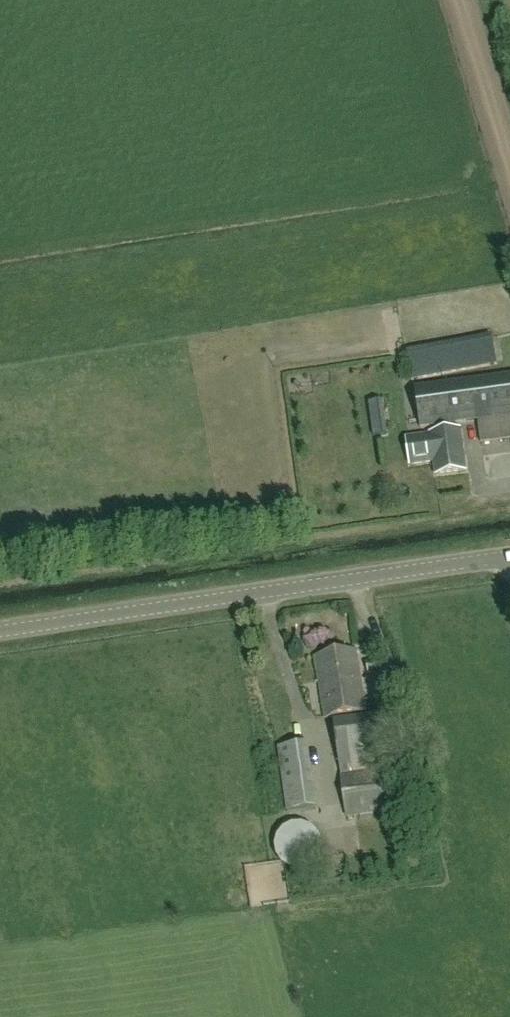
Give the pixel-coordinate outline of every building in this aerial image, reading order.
[(413,380),(496,364),(491,340),(408,356),(413,380)] [(476,420),(481,444),(509,439),(509,374),(414,388),(420,428),(476,420)] [(370,403),(374,435),(386,434),(381,402),(370,403)] [(429,434),(429,435),(407,438),(411,465),(433,462),(435,475),(466,471),(460,430),(429,434)] [(346,716),(366,713),(356,650),(336,653),(346,716)] [(346,716),(336,653),(315,657),(325,719),(346,716)] [(368,675),(382,673),(380,660),(366,662),(368,675)] [(369,770),(368,723),(340,724),(341,771),(369,770)] [(315,804),(312,739),(285,741),(288,806),(315,804)] [(344,809),(381,807),(380,785),(343,787),(344,809)] [(373,817),(358,820),(360,831),(375,827),(373,817)] [(320,853),(321,848),(319,839),(315,832),(307,827),(299,826),(290,827),(283,832),(278,839),(276,848),(277,856),(282,864),(290,870),(301,870),(310,868),(317,861),(320,853)]
